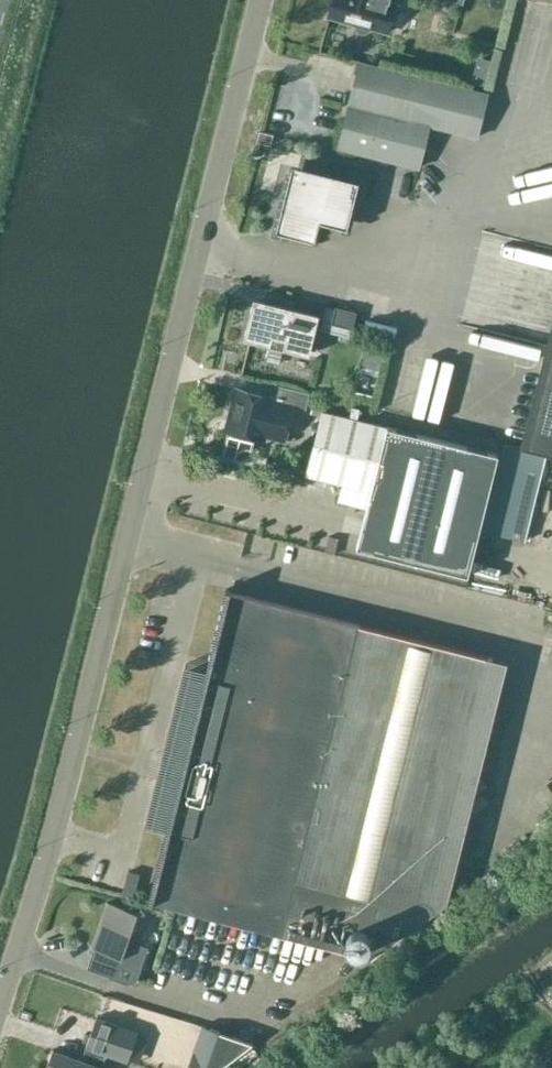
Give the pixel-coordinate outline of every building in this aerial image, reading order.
[(357,20),(356,24),(356,25),(356,26),(356,27),(357,29),(358,30),(359,31),(361,32),(363,32),(364,32),(365,32),(367,32),(368,31),(369,29),(370,28),(370,27),(387,31),(397,3),(388,1),(389,0),(333,0),(329,16),(349,21),(350,18),(357,20)] [(489,93),(360,62),(339,148),(420,168),(430,125),(478,137),(489,93)] [(290,175),(276,231),(315,241),(320,221),(336,225),(347,228),(349,219),(356,191),(359,181),(293,164),(290,175)] [(253,299),(244,339),(270,346),(272,339),(273,336),(286,339),(285,342),(283,349),(309,355),(311,349),(316,350),(324,317),(259,301),(253,299)] [(332,306),(328,320),(347,325),(351,310),(332,306)] [(362,343),(358,364),(375,368),(380,347),(362,343)] [(529,448),(551,454),(551,355),(529,448)] [(306,411),(310,393),(279,385),(274,401),(263,398),(263,395),(238,388),(228,429),(263,438),(265,433),(286,438),(293,407),(306,411)] [(313,404),(311,414),(320,416),(323,406),(313,404)] [(368,507),(358,546),(469,574),(499,453),(324,410),(308,474),(344,483),(340,500),(368,507)] [(494,522),(530,533),(542,494),(528,490),(526,495),(504,489),(494,522)] [(186,671),(148,823),(171,829),(153,901),(373,955),(422,920),(426,900),(472,714),(491,719),(498,691),(479,686),(487,656),(229,593),(208,677),(186,671)] [(140,874),(129,871),(123,894),(134,896),(140,874)] [(95,947),(88,968),(109,975),(129,982),(132,981),(135,979),(138,976),(148,945),(129,938),(139,911),(108,901),(92,946),(95,947)] [(47,1067),(102,1067),(108,1052),(128,1059),(129,1056),(137,1034),(138,1031),(98,1017),(96,1017),(89,1037),(85,1048),(82,1058),(54,1048),(47,1067)] [(189,1067),(216,1067),(253,1042),(204,1025),(195,1050),(189,1067)]
